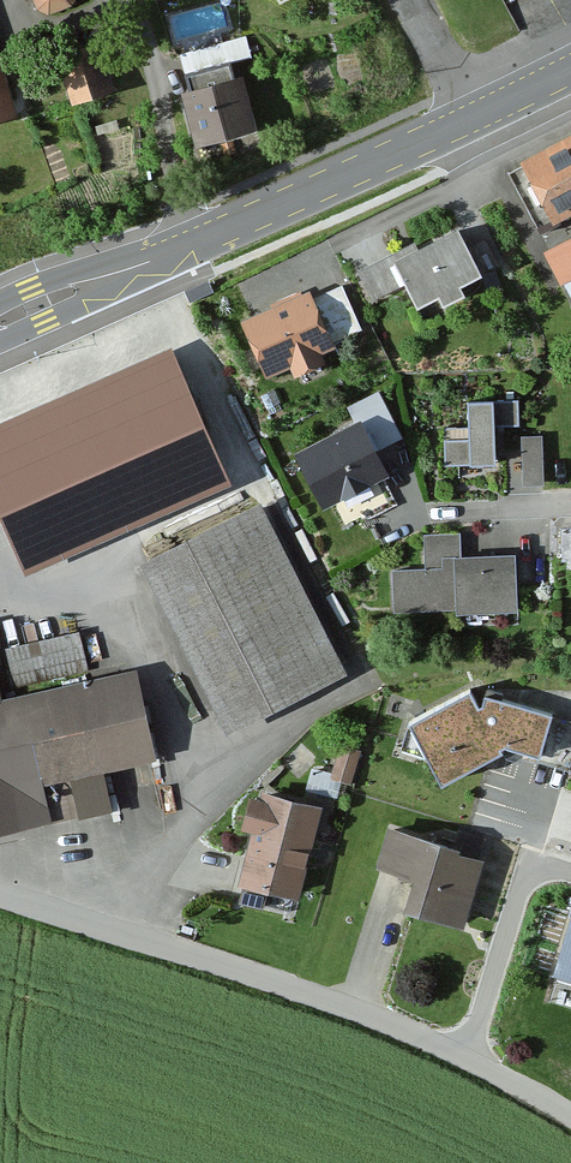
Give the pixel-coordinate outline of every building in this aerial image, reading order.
[(50,20),(71,13),(77,0),(32,0),(30,4),(33,14),(50,20)] [(56,61),(71,107),(115,93),(100,47),(56,61)] [(13,119),(0,71),(0,123),(13,119)] [(177,95),(192,149),(252,133),(237,79),(177,95)] [(516,162),(548,224),(570,212),(570,134),(516,162)] [(388,265),(385,260),(355,274),(369,303),(400,289),(410,310),(434,298),(438,306),(458,296),(453,286),(494,267),(482,242),(462,251),(453,233),(388,265)] [(544,255),(559,283),(570,277),(570,240),(544,255)] [(305,295),(239,324),(264,379),(288,368),(293,379),(321,366),(316,354),(329,348),(305,295)] [(21,576),(226,487),(166,351),(0,423),(0,528),(21,576)] [(519,431),(518,402),(462,404),(463,432),(444,433),(445,471),(491,469),(489,432),(519,431)] [(383,476),(353,423),(295,455),(325,508),(383,476)] [(544,480),(542,433),(522,433),(524,481),(544,480)] [(343,673),(257,505),(138,566),(224,734),(343,673)] [(459,540),(423,541),(424,574),(394,574),(395,619),(462,617),(462,632),(499,631),(499,619),(516,618),(514,559),(460,561),(459,540)] [(79,819),(70,778),(149,761),(131,675),(0,702),(0,835),(79,819)] [(546,720),(466,694),(402,726),(434,788),(501,753),(530,763),(546,720)] [(234,889),(295,903),(316,809),(258,796),(256,803),(244,800),(236,834),(245,836),(234,889)] [(398,914),(459,932),(479,862),(385,836),(374,874),(407,884),(398,914)] [(570,984),(570,923),(567,921),(550,978),(570,984)]
